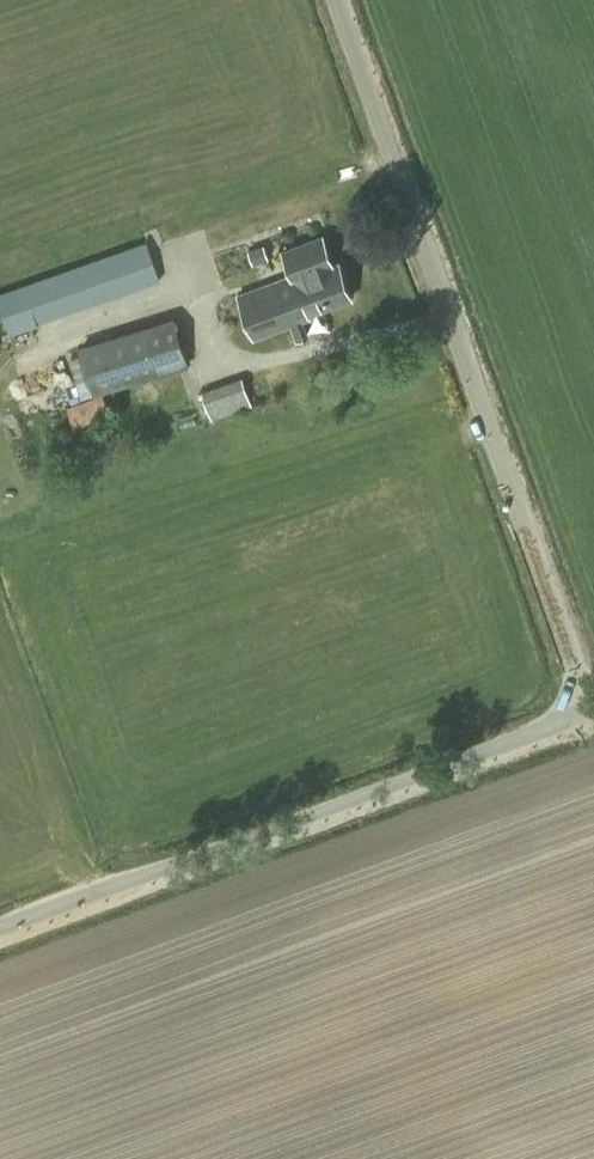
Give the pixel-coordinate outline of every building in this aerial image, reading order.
[(333,262),(323,234),(283,249),(292,273),(238,293),(255,339),(310,318),(309,314),(353,297),(338,260),(333,262)] [(38,322),(161,278),(147,240),(0,291),(0,302),(11,332),(38,322)] [(264,244),(248,249),(254,263),(269,258),(264,244)] [(95,394),(190,366),(174,316),(79,345),(82,353),(69,357),(76,380),(89,376),(95,394)] [(201,390),(212,418),(253,403),(247,389),(242,375),(201,390)] [(90,391),(65,400),(77,433),(114,419),(103,392),(92,396),(90,391)]
